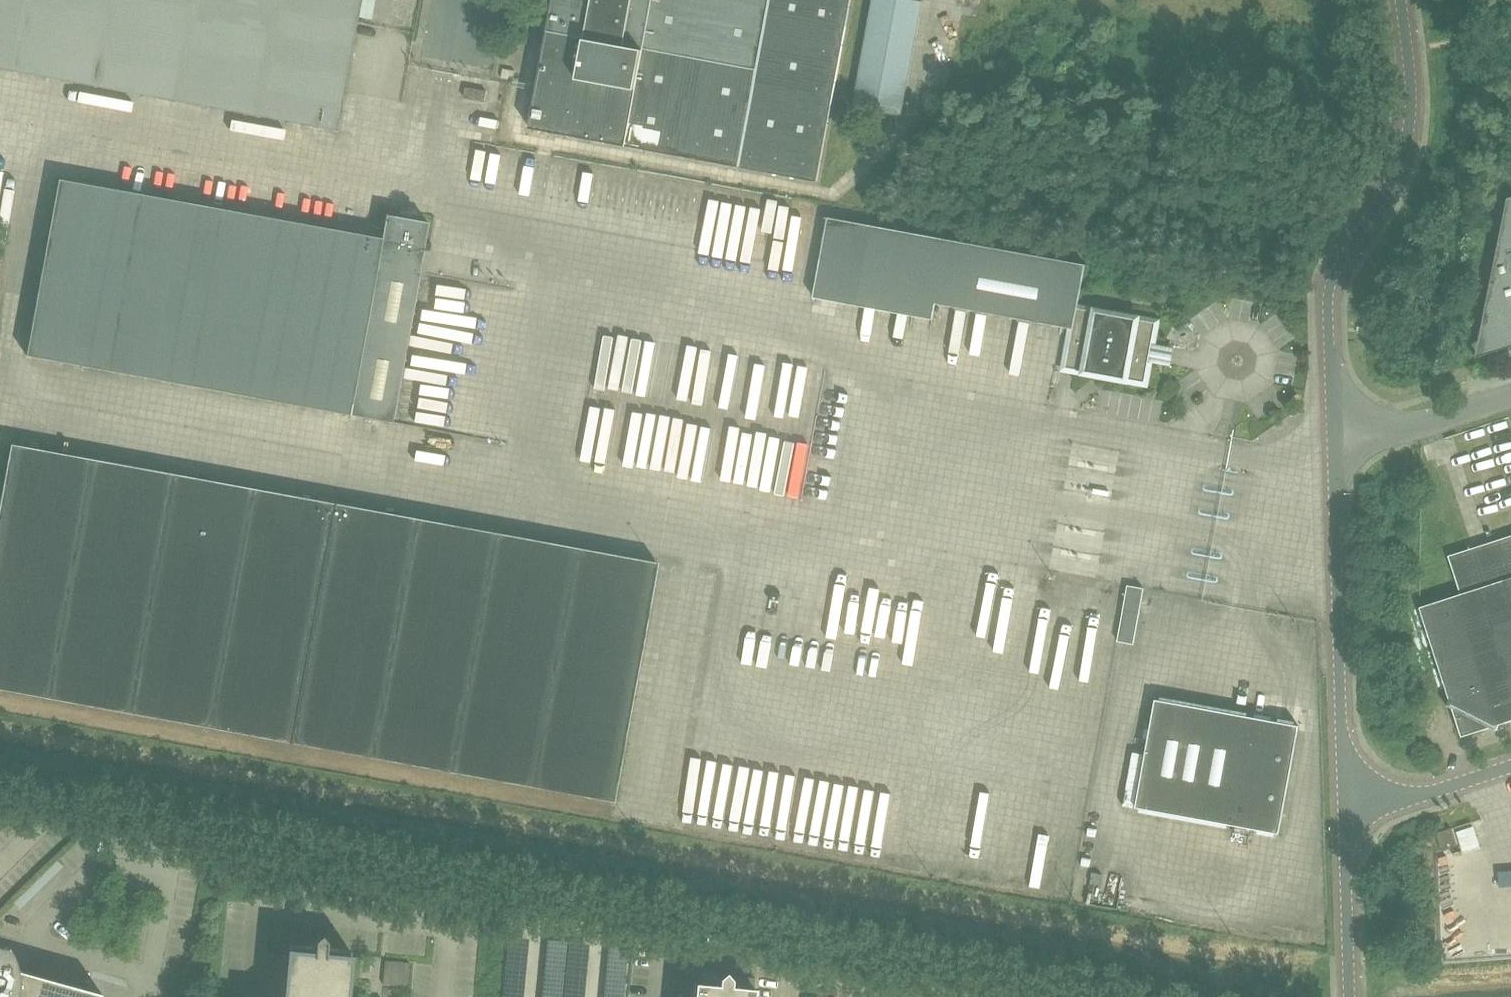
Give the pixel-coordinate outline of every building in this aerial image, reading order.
[(336,130),(356,21),(360,0),(0,0),(0,68),(336,130)] [(923,1),(916,0),(872,0),(852,106),(901,115),(923,1)] [(487,91),(466,87),(464,97),(485,101),(487,91)] [(418,277),(424,246),(428,222),(386,214),(381,238),(60,179),(59,179),(35,311),(27,355),(392,422),(418,277)] [(1510,346),(1510,197),(1508,198),(1482,329),(1481,331),(1480,333),(1480,336),(1480,338),(1481,340),(1481,342),(1482,344),(1484,346),(1485,347),(1487,349),(1489,350),(1491,350),(1493,351),(1495,351),(1497,351),(1510,346)] [(936,303),(1072,329),(1074,329),(1078,309),(1086,264),(829,217),(814,297),(933,319),(936,303)] [(1072,329),(1066,368),(1074,370),(1146,382),(1157,322),(1078,309),(1074,329),(1072,329)] [(1500,442),(1436,463),(1473,577),(1510,564),(1510,474),(1500,442)] [(613,801),(658,562),(11,444),(0,505),(0,689),(613,801)] [(1117,642),(1135,645),(1145,589),(1128,586),(1117,642)] [(1510,691),(1510,611),(1468,625),(1479,658),(1466,663),(1478,701),(1510,691)] [(1156,699),(1136,807),(1280,833),(1299,725),(1156,699)] [(1436,832),(1442,850),(1457,845),(1451,827),(1446,829),(1442,830),(1436,832)] [(351,950),(327,947),(328,940),(322,934),(315,939),(315,946),(291,944),(286,996),(346,996),(351,950)] [(102,992),(16,968),(16,967),(14,962),(13,958),(11,953),(9,949),(10,948),(8,947),(0,944),(0,996),(101,996),(102,992)] [(407,985),(409,962),(385,960),(382,983),(407,985)] [(754,987),(731,985),(731,978),(726,971),(718,977),(718,984),(694,982),(693,996),(753,996),(754,987)]
